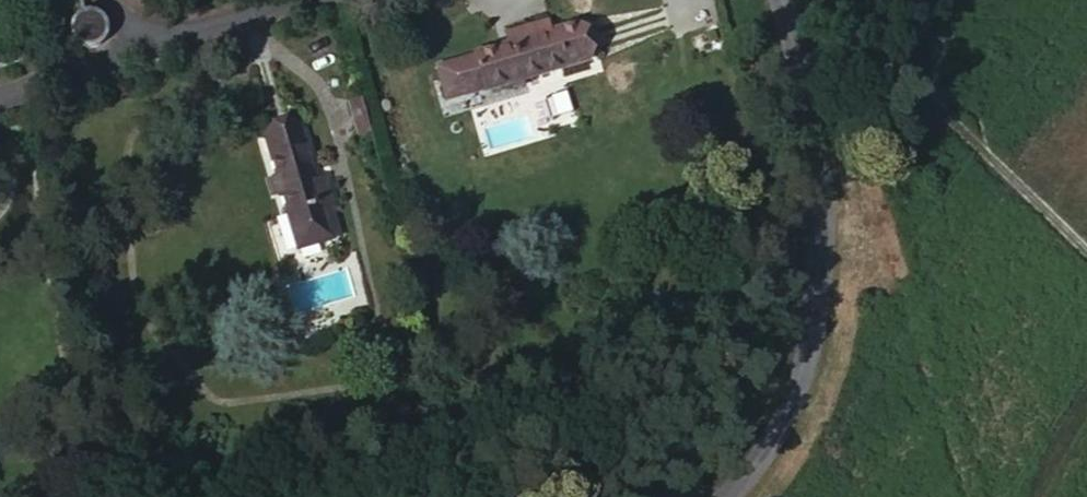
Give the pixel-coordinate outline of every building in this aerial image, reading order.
[(74,38),(77,46),(82,49),(87,50),(91,50),(96,47),(100,40),(99,31),(94,25),(90,24),(84,24),(81,25),(76,29),(74,35),(74,38)] [(590,64),(579,30),(550,42),(546,25),(507,37),(512,52),(439,73),(451,109),(590,64)] [(301,141),(266,149),(289,261),(326,253),(321,219),(329,217),(322,193),(314,195),(301,141)]
